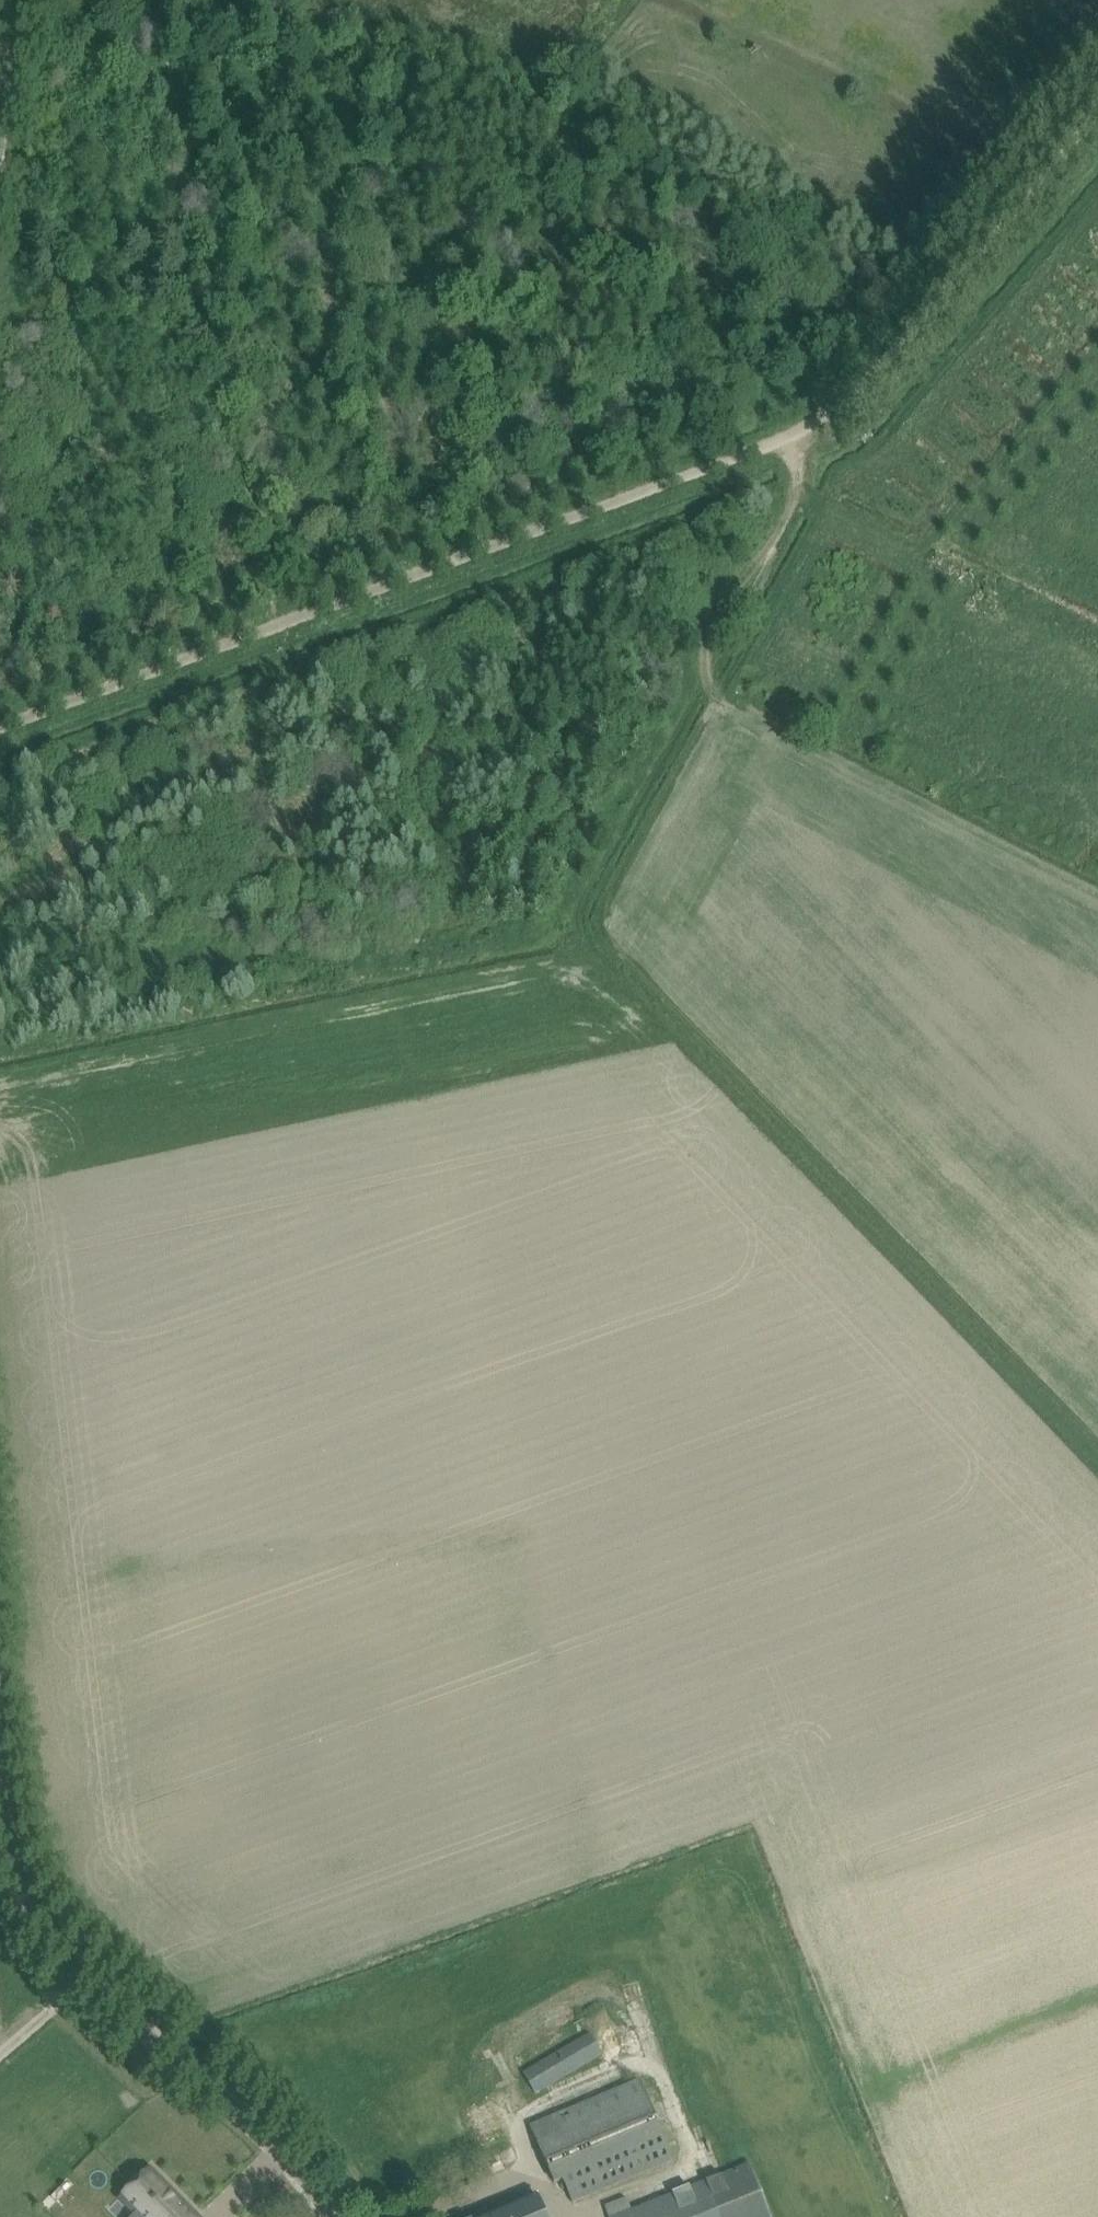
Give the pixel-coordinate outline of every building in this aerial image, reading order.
[(591,2033),(524,2073),(536,2093),(603,2053),(591,2033)] [(673,2160),(639,2080),(531,2126),(554,2182),(566,2177),(573,2202),(673,2160)] [(750,2163),(720,2175),(723,2183),(709,2189),(706,2181),(615,2216),(770,2216),(750,2163)] [(119,2199),(135,2214),(137,2216),(199,2216),(150,2167),(119,2199)] [(537,2194),(483,2216),(547,2216),(537,2194)]
